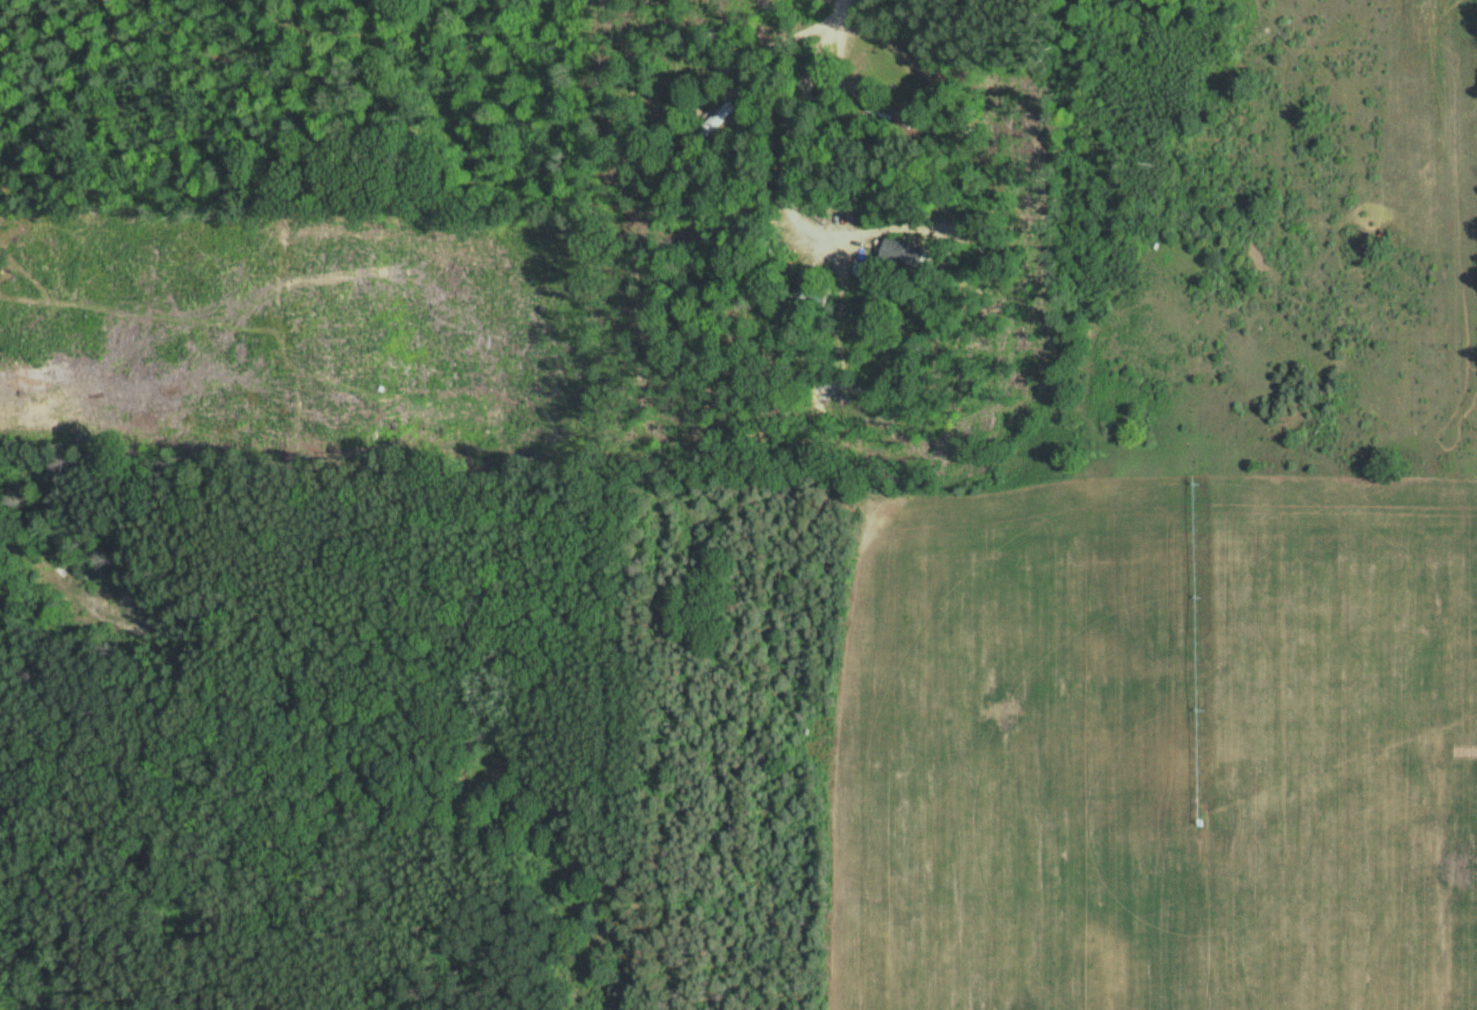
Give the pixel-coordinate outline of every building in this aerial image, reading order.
[(706,125),(734,114),(729,103),(702,114),(706,125)]
